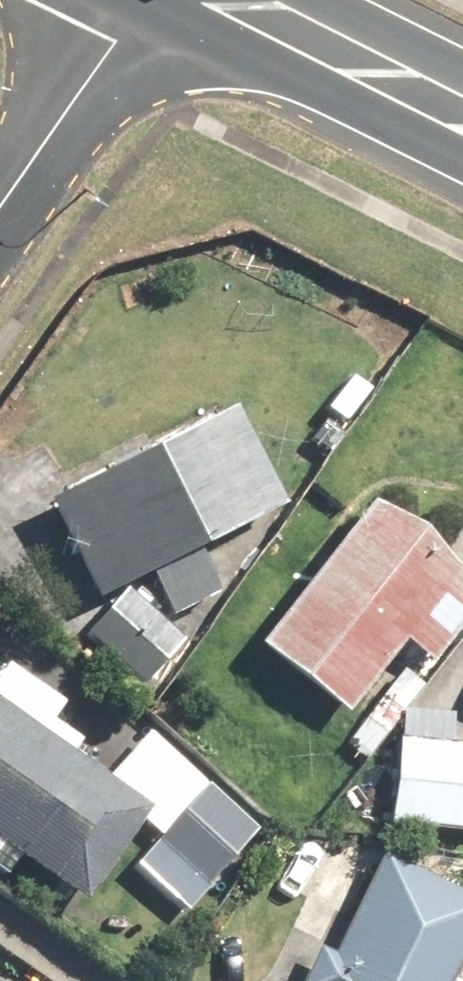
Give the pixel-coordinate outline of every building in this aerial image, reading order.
[(57,502),(104,590),(271,500),(223,413),(57,502)] [(264,645),(344,708),(398,640),(426,662),(462,616),(462,575),(375,505),(264,645)] [(135,595),(98,633),(137,672),(175,634),(135,595)] [(95,897),(154,813),(0,704),(0,830),(95,897)] [(393,814),(462,823),(462,736),(404,729),(393,814)] [(316,980),(445,980),(462,945),(462,901),(377,859),(316,980)]
